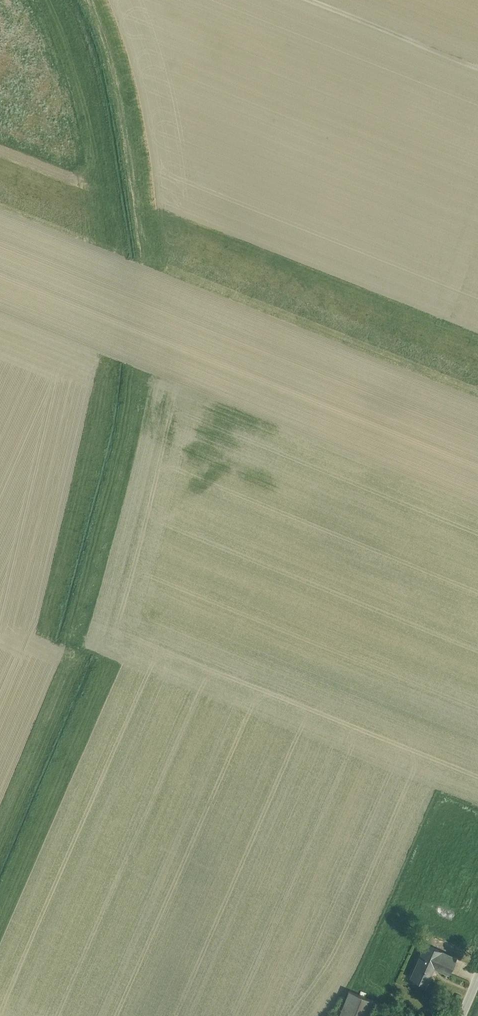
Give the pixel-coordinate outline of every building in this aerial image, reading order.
[(424,943),(410,977),(427,985),(435,966),(448,972),(455,957),(424,943)] [(338,1015),(368,1015),(374,1000),(365,996),(366,993),(361,990),(359,994),(349,990),(338,1015)]
